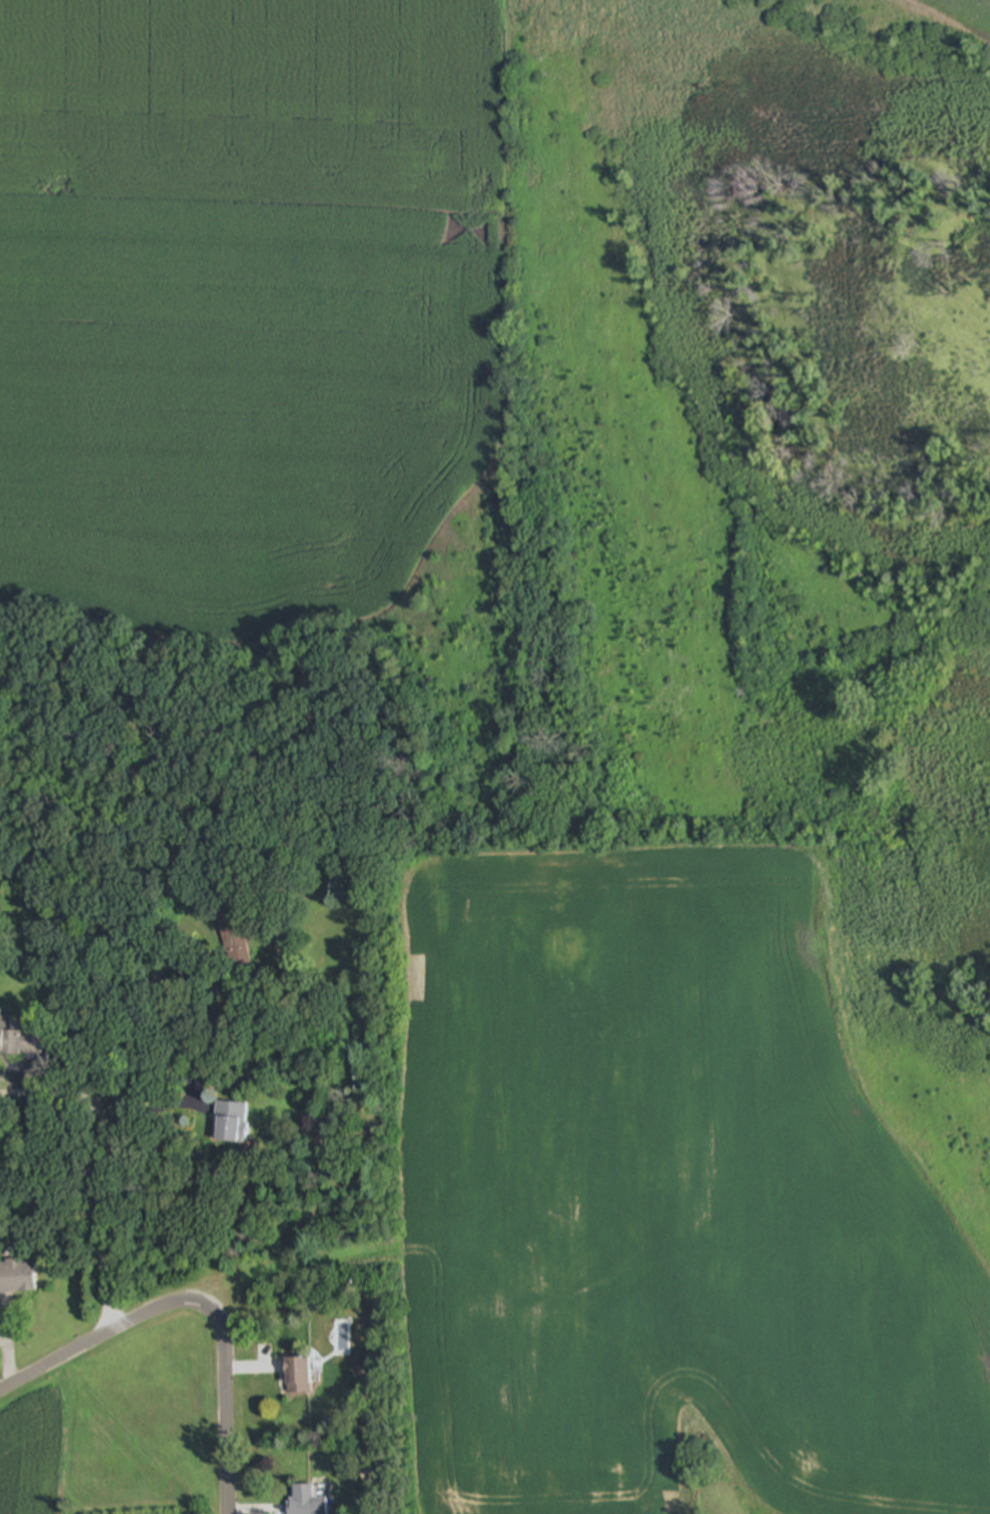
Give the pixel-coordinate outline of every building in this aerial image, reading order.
[(251,967),(240,914),(218,919),(230,971),(251,967)] [(41,1059),(43,1034),(6,1032),(8,1011),(0,1011),(0,1056),(41,1059)] [(246,1145),(247,1105),(216,1104),(214,1144),(246,1145)] [(35,1262),(0,1262),(0,1294),(35,1294),(35,1262)] [(285,1359),(285,1394),(310,1394),(310,1359),(285,1359)] [(290,1485),(290,1513),(326,1513),(326,1497),(313,1497),(313,1485),(290,1485)]
